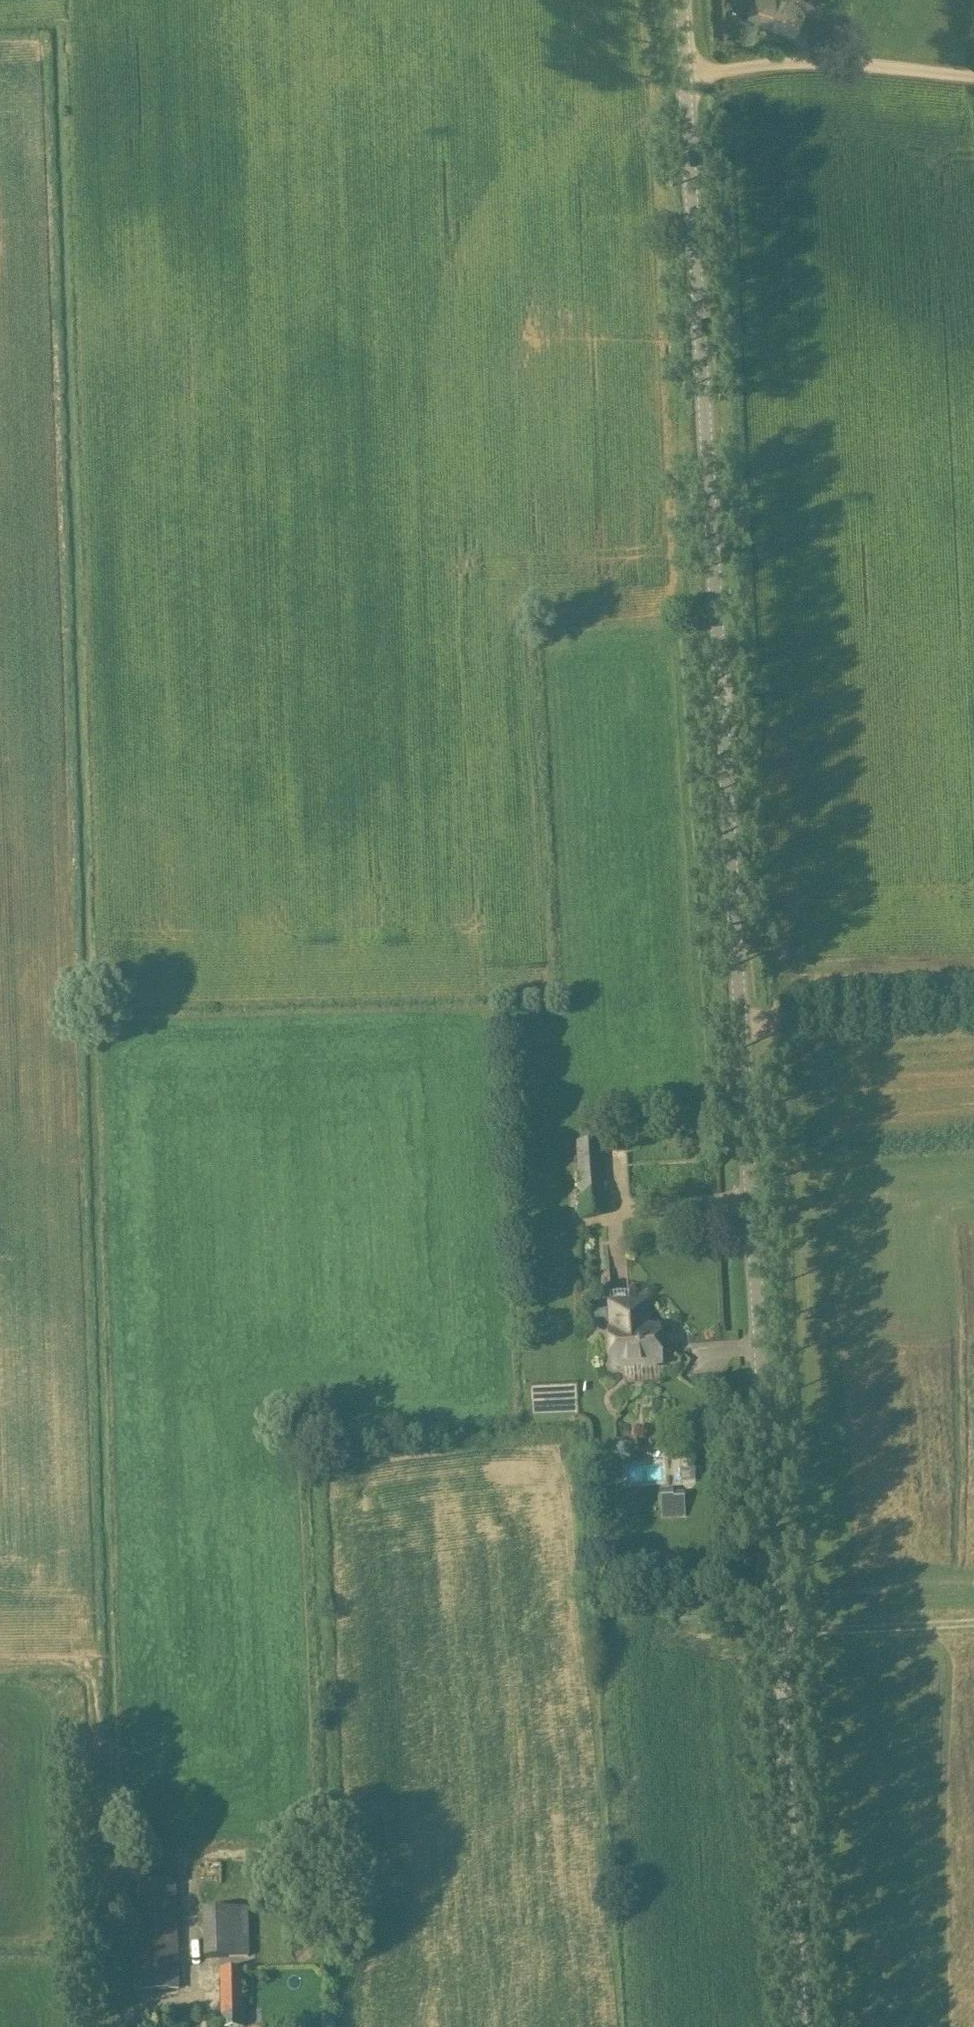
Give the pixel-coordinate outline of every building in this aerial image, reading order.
[(793,34),(796,27),(814,33),(823,6),(805,0),(754,0),(747,19),(781,30),(793,34)] [(605,1214),(601,1141),(578,1142),(582,1216),(605,1214)] [(612,1368),(662,1365),(659,1329),(649,1329),(647,1303),(611,1306),(613,1332),(610,1332),(612,1368)] [(662,1511),(686,1509),(685,1493),(674,1494),(674,1490),(661,1491),(662,1511)] [(136,1993),(179,1991),(175,1883),(132,1885),(136,1993)] [(204,1910),(205,1959),(250,1958),(249,1909),(204,1910)] [(244,1969),(221,1970),(223,2026),(245,2026),(244,1969)]
